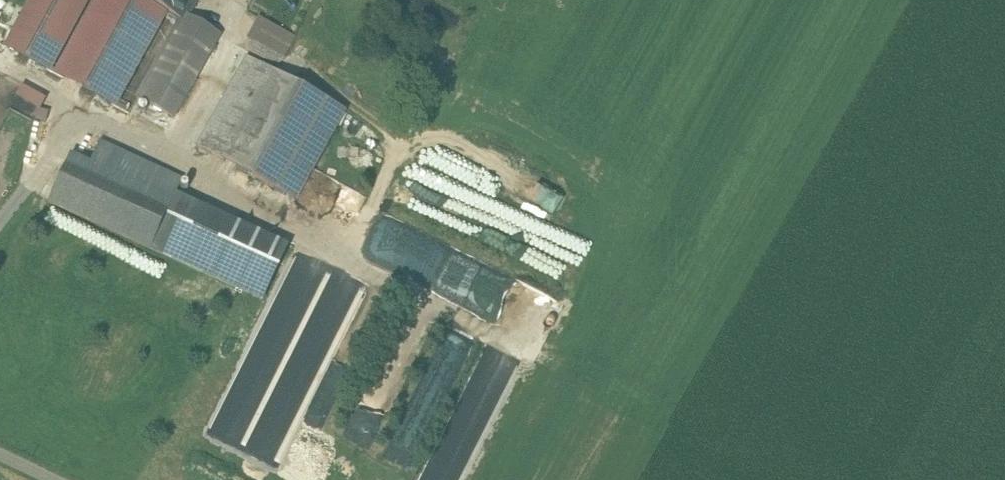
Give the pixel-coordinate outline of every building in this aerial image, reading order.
[(139,0),(35,0),(10,47),(114,103),(163,13),(139,0)] [(181,18),(183,19),(185,14),(193,0),(148,0),(181,18)] [(181,18),(167,43),(168,44),(138,98),(173,117),(220,33),(185,14),(183,19),(181,18)] [(295,36),(259,17),(248,38),(255,42),(256,41),(285,57),(295,36)] [(285,57),(256,41),(255,42),(249,52),(280,67),(285,57)] [(345,110),(247,56),(198,146),(296,199),(345,110)] [(182,179),(115,149),(113,153),(99,147),(91,164),(70,155),(49,202),(151,249),(176,194),(182,179)] [(428,191),(423,199),(466,220),(475,202),(411,171),(407,181),(428,191)] [(232,219),(176,194),(151,249),(207,274),(232,219)] [(287,244),(232,219),(207,274),(262,299),(287,244)] [(287,244),(262,299),(262,300),(242,346),(301,374),(282,409),(411,472),(407,479),(472,479),(535,365),(287,244)]
